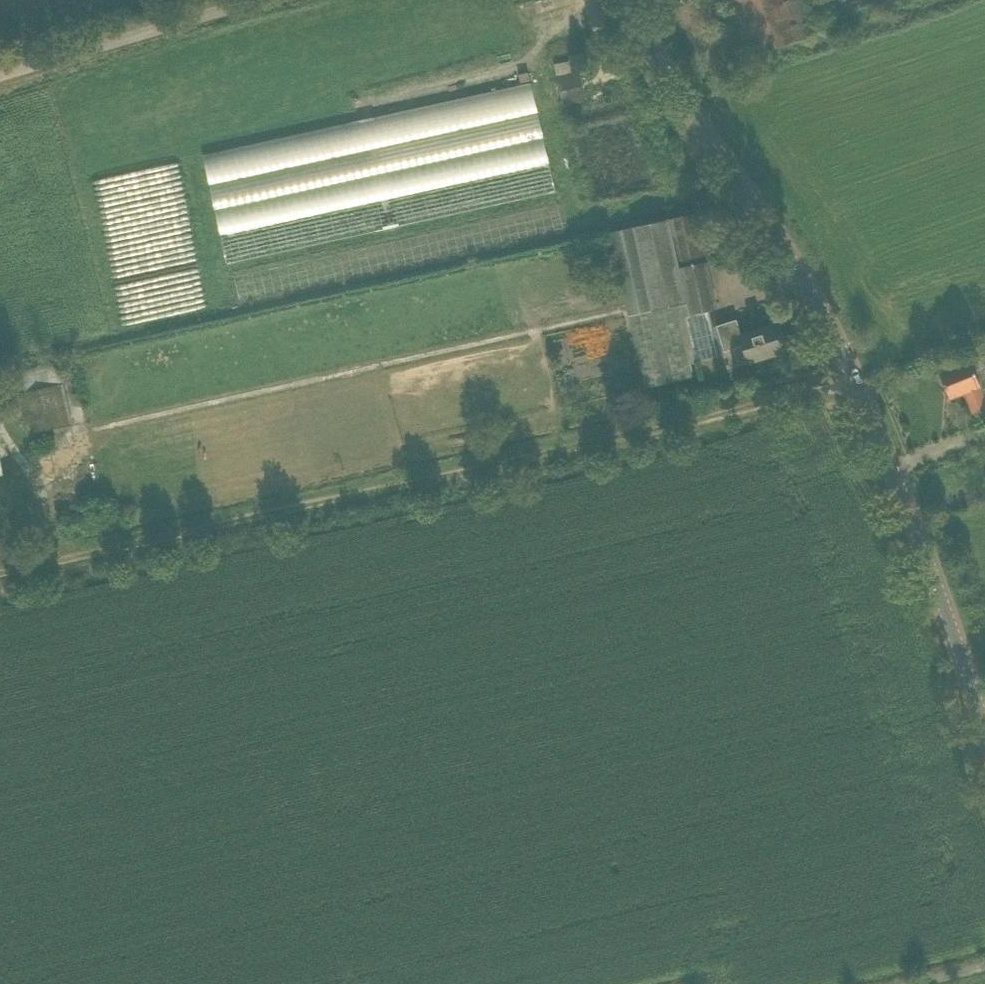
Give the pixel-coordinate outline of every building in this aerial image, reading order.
[(593,87),(585,88),(580,59),(555,63),(562,103),(595,98),(593,87)] [(532,81),(203,152),(227,262),(555,191),(532,81)] [(591,115),(608,111),(605,103),(589,107),(591,115)] [(690,364),(724,353),(729,369),(782,351),(773,324),(740,335),(735,320),(713,327),(707,312),(719,308),(695,212),(607,233),(646,389),(693,377),(690,364)] [(975,359),(984,385),(984,355),(975,359)] [(969,360),(939,372),(950,398),(965,392),(974,414),(984,410),(984,398),(969,360)] [(24,422),(25,422),(28,433),(72,423),(70,413),(59,363),(20,371),(24,391),(18,393),(24,422)]
